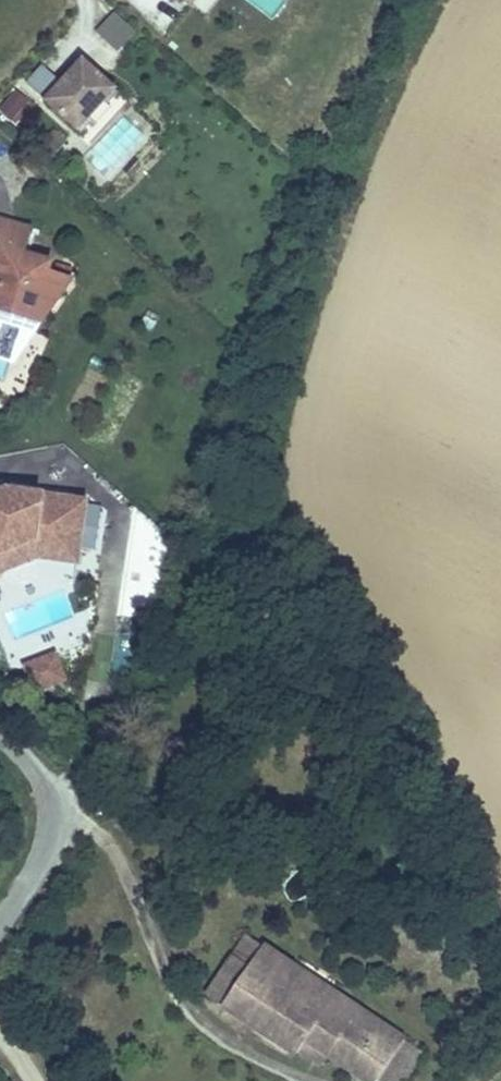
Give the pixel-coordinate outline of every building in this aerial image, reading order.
[(114,12),(96,33),(119,53),(136,32),(114,12)] [(64,133),(100,92),(67,64),(31,105),(64,133)] [(77,144),(112,102),(100,92),(64,133),(77,144)] [(19,343),(32,348),(60,305),(39,295),(43,281),(14,270),(23,247),(6,241),(0,256),(0,334),(19,343)] [(2,386),(5,387),(32,348),(19,343),(0,334),(0,385),(2,386)] [(0,505),(0,517),(18,511),(19,502),(11,501),(0,505)] [(40,551),(86,557),(92,513),(19,502),(18,511),(0,517),(0,567),(40,551)] [(6,582),(42,568),(83,573),(86,557),(40,551),(0,567),(0,590),(6,582)] [(60,655),(21,663),(28,695),(66,687),(60,655)] [(315,947),(301,963),(313,975),(328,959),(315,947)] [(335,1008),(330,1015),(269,977),(275,968),(245,949),(198,1014),(288,1071),(294,1062),(301,1053),(332,1073),(344,1080),(377,1080),(397,1049),(335,1008)] [(330,1015),(335,1008),(275,968),(269,977),(330,1015)] [(344,992),(335,1008),(397,1049),(409,1035),(344,992)] [(294,1062),(325,1080),(326,1080),(332,1073),(301,1053),(294,1062)]
